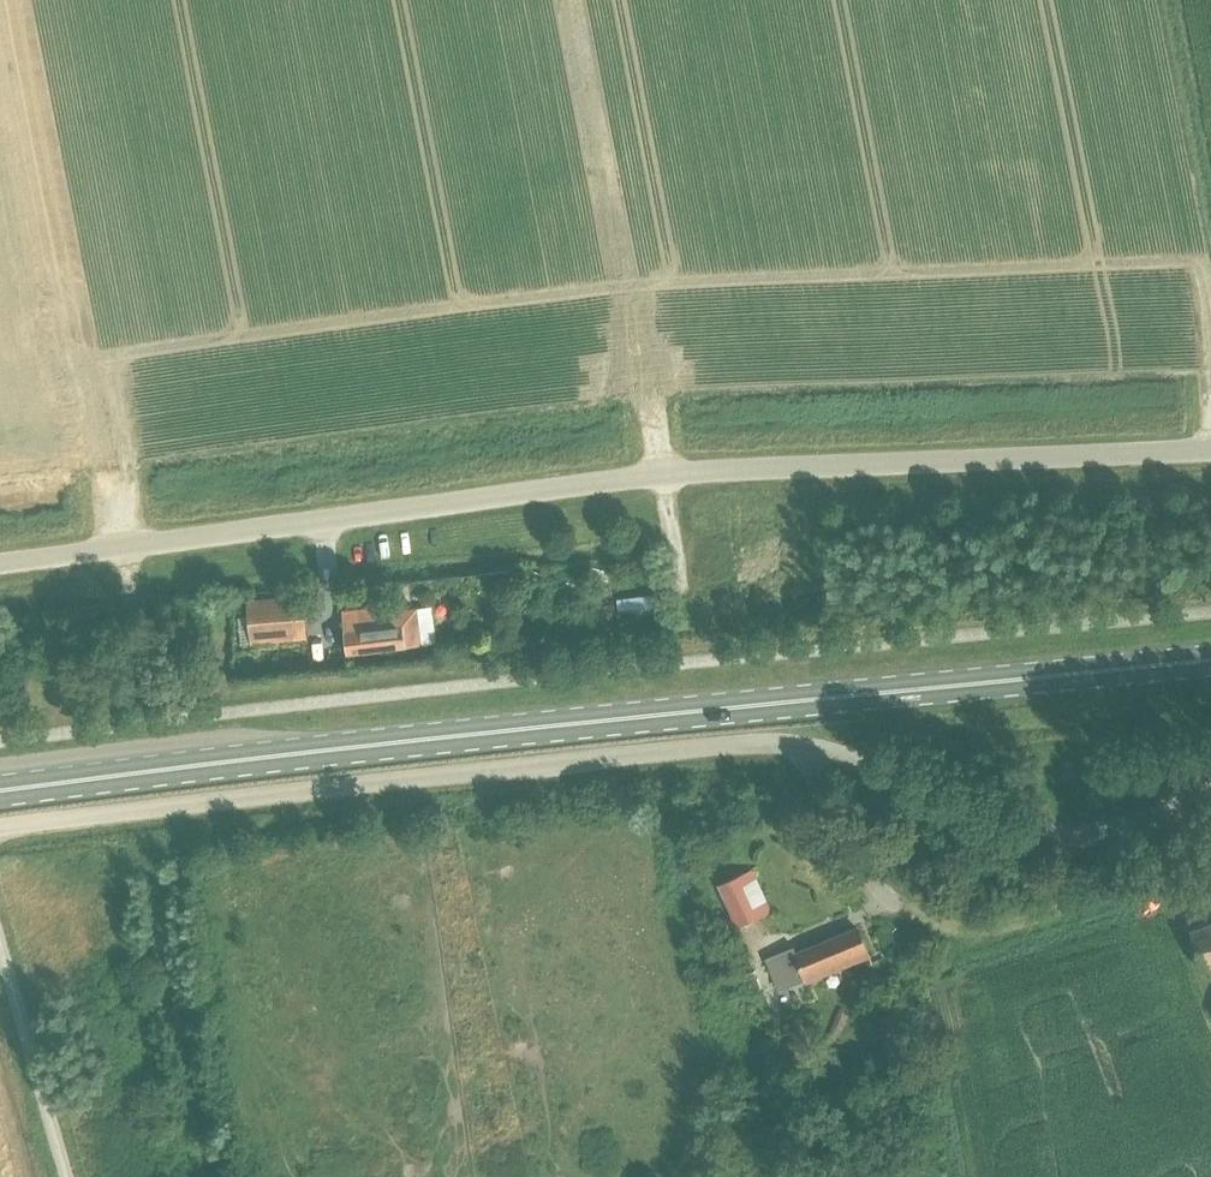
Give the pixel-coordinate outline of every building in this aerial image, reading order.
[(661,591),(623,590),(622,622),(660,622),(661,591)] [(349,652),(437,643),(433,606),(376,613),(375,606),(345,609),(347,631),(349,652)] [(303,613),(250,618),(253,644),(306,638),(303,613)] [(721,884),(747,941),(769,931),(763,917),(775,911),(756,868),(721,884)] [(1205,966),(1210,964),(1210,924),(1194,929),(1205,966)] [(779,990),(805,981),(807,984),(872,956),(859,927),(797,952),(795,947),(766,959),(779,990)]
